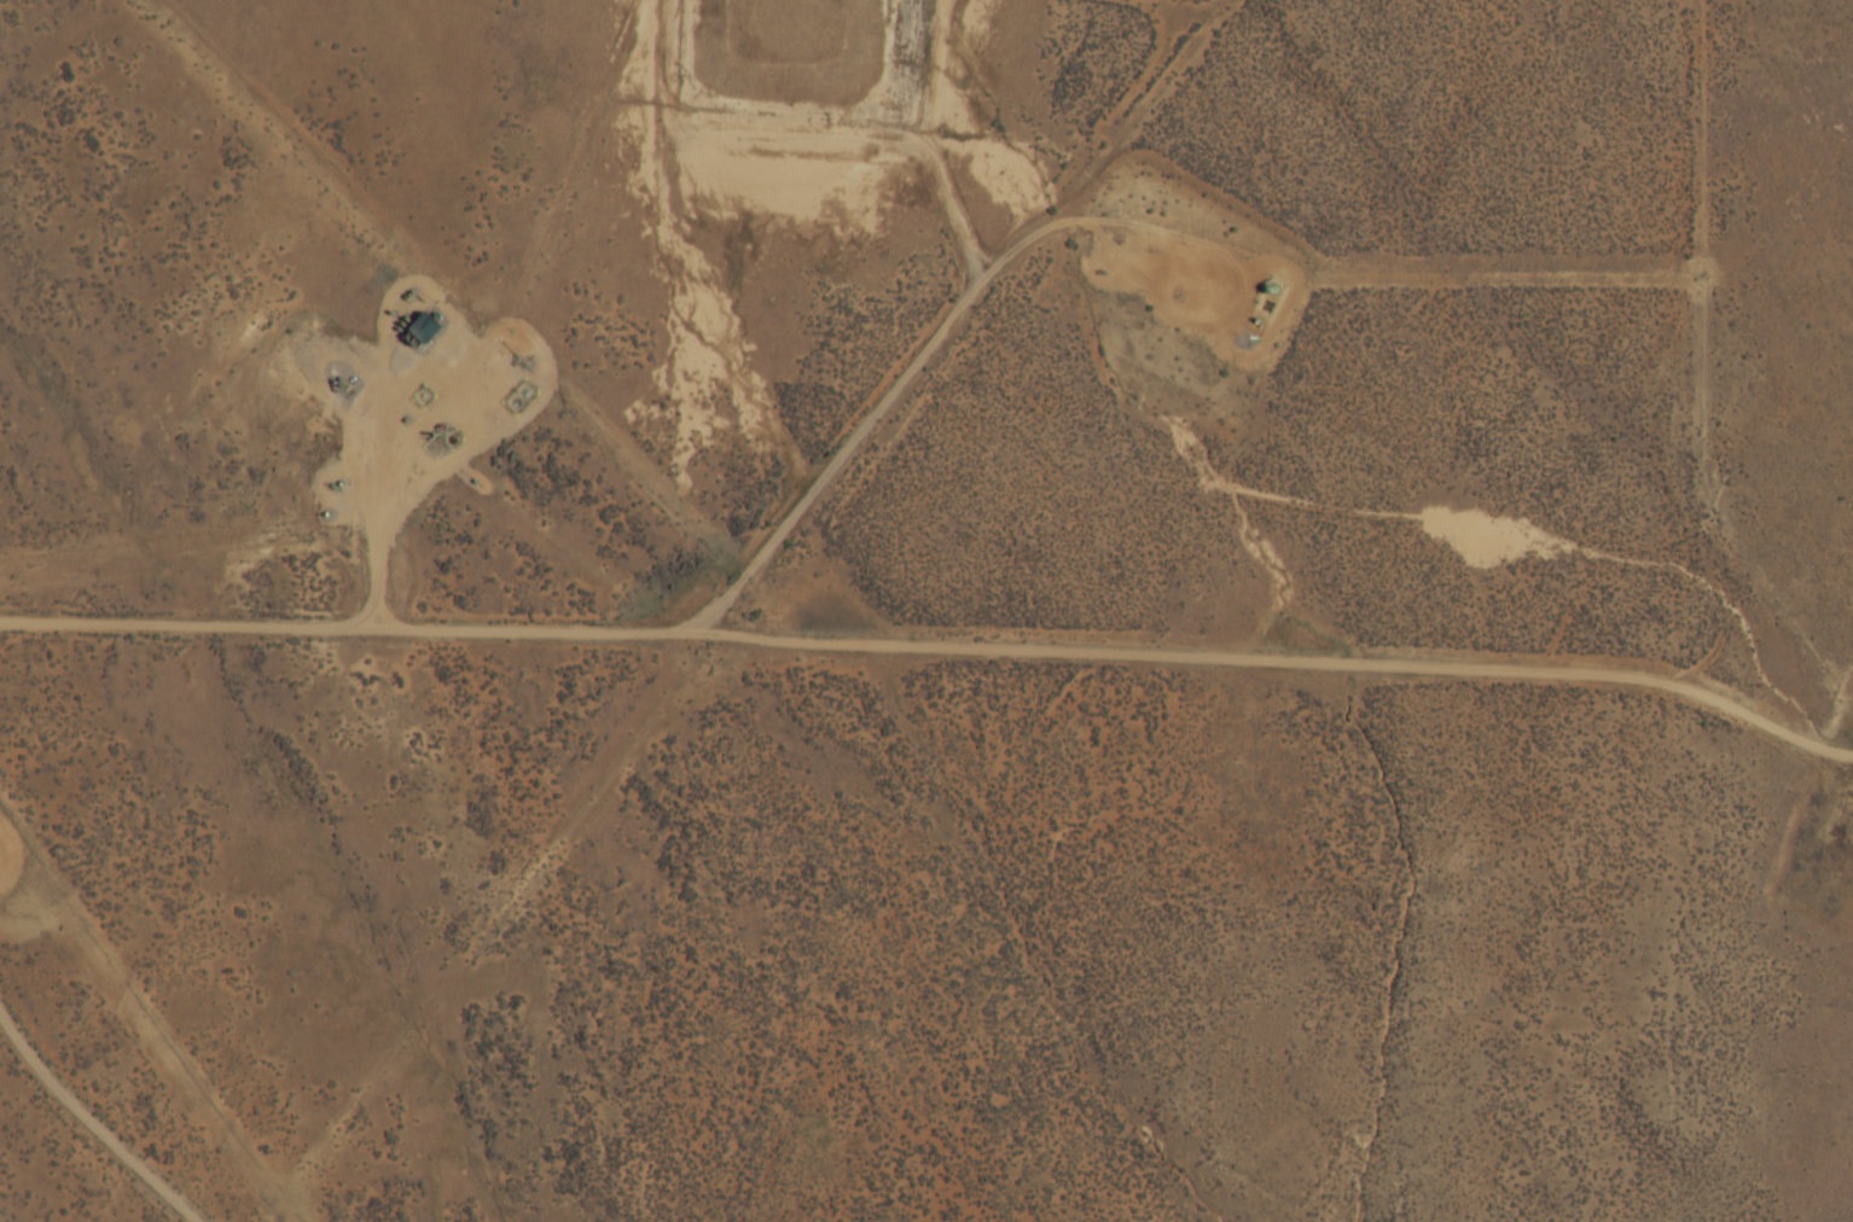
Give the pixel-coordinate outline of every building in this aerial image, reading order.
[(425,344),(441,327),(425,312),(409,329),(425,344)]
